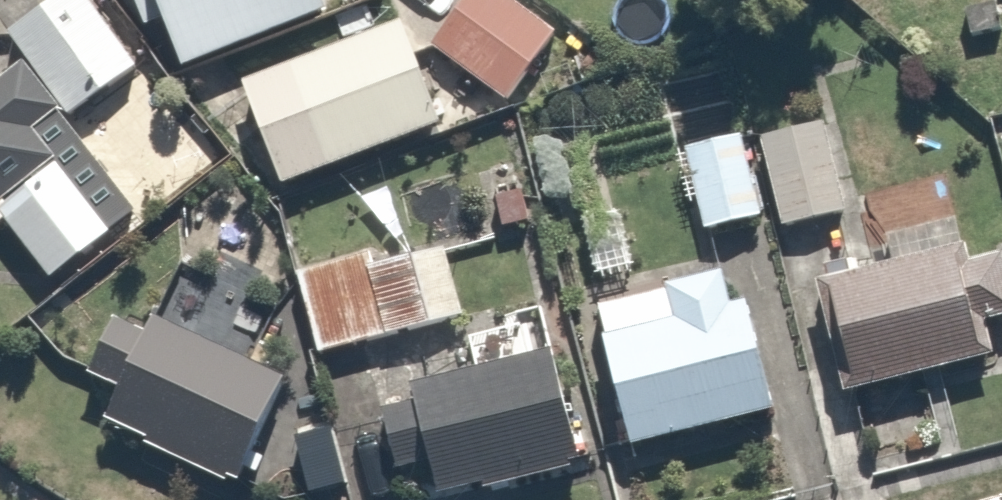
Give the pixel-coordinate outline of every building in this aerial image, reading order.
[(9,43),(29,73),(66,127),(144,75),(94,0),(72,0),(9,43)] [(512,0),(466,0),(425,58),(516,122),(572,42),(512,0)] [(442,139),(405,33),(243,88),(279,194),(442,139)] [(29,73),(1,92),(0,90),(0,219),(2,218),(70,172),(88,160),(66,127),(29,73)] [(780,219),(784,234),(844,218),(817,116),(757,131),(780,219)] [(780,219),(757,131),(680,152),(703,240),(780,219)] [(70,172),(2,218),(54,296),(123,250),(70,172)] [(813,292),(842,407),(993,369),(982,328),(1001,323),(1001,263),(1001,261),(964,271),(951,219),(889,235),(898,270),(813,292)] [(411,260),(405,242),(291,276),(332,415),(371,404),(447,381),(434,338),(470,327),(447,249),(411,260)] [(746,276),(592,313),(627,455),(780,418),(746,276)] [(118,323),(78,399),(115,419),(106,436),(228,499),(237,499),(291,397),(162,329),(155,342),(118,323)] [(447,381),(371,404),(400,499),(482,499),(594,466),(560,350),(533,358),(522,323),(461,342),(471,374),(447,381)]
